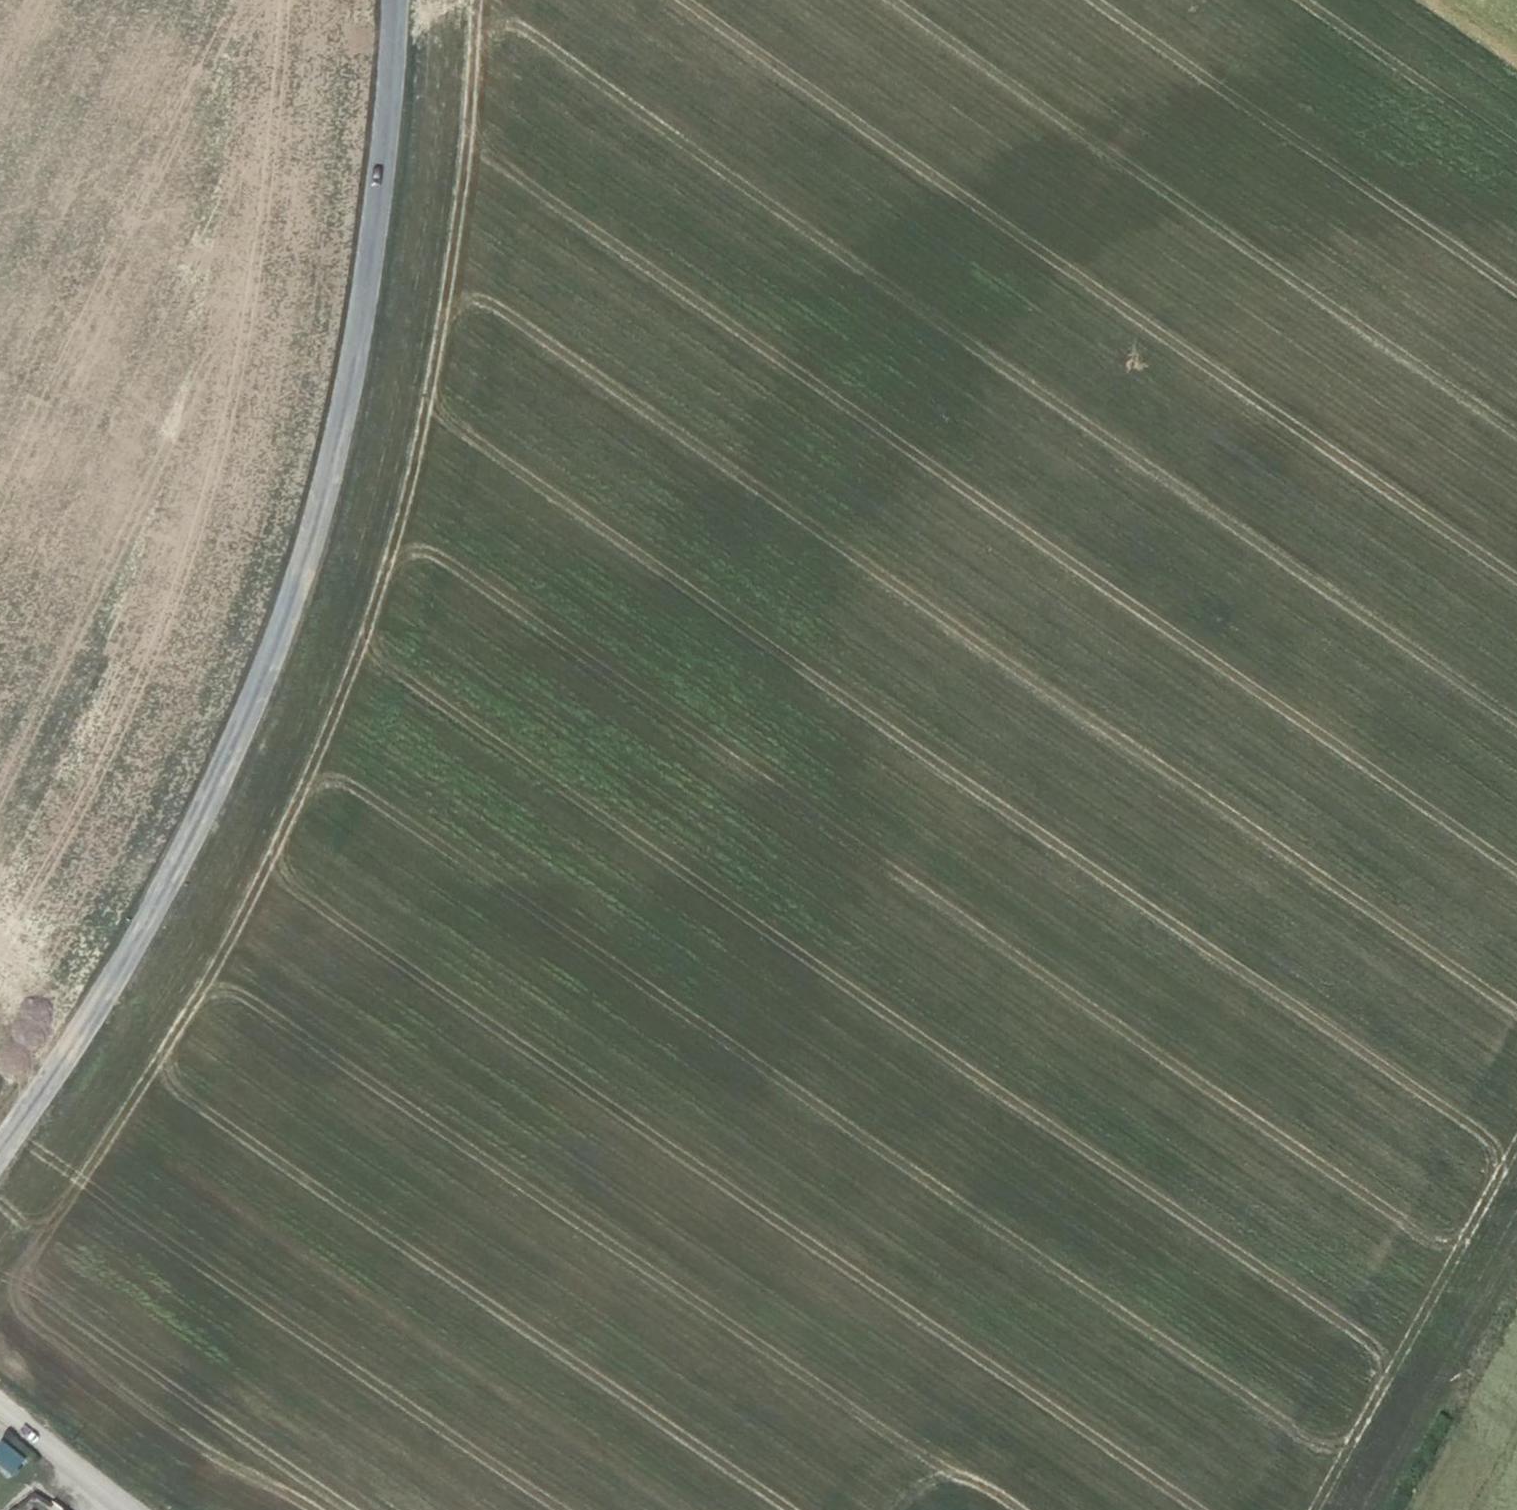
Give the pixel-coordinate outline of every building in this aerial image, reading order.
[(0,1441),(0,1465),(12,1475),(25,1459),(1,1439),(0,1441)]
